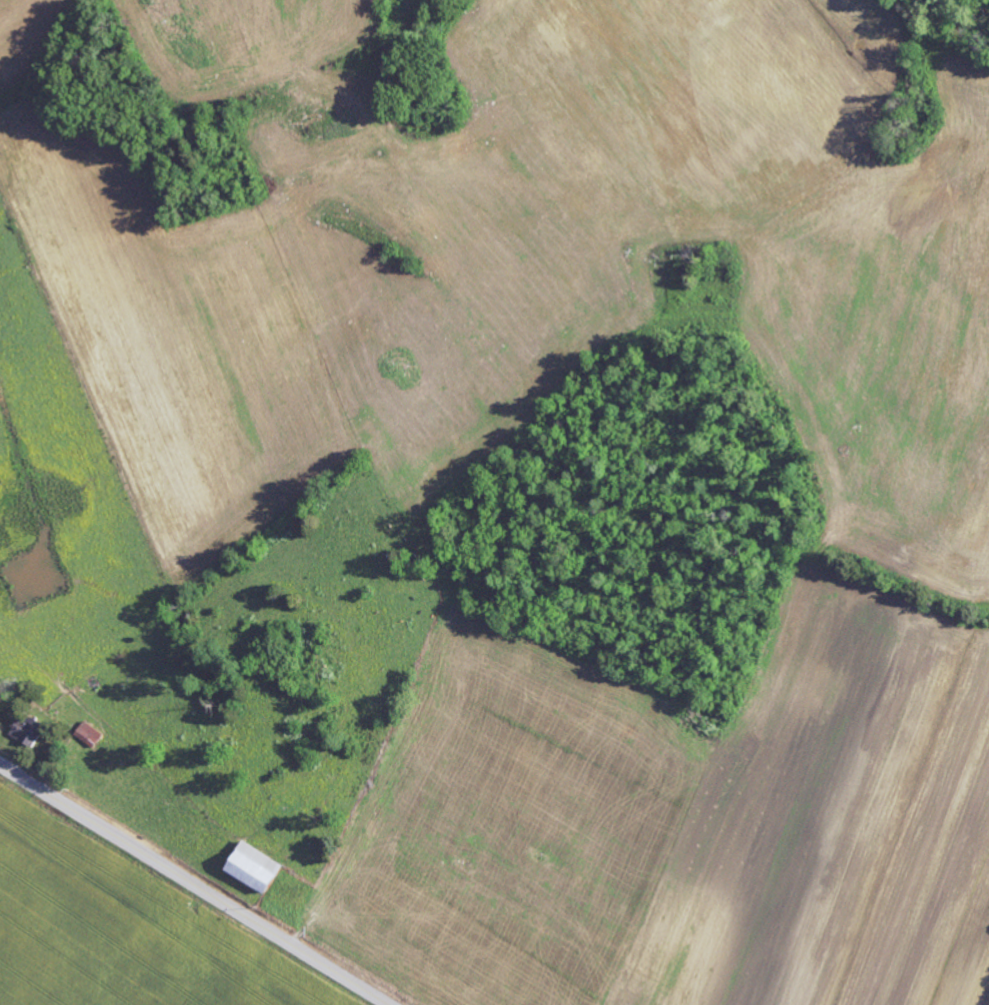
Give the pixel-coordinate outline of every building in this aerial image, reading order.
[(37,748),(45,730),(21,719),(13,737),(37,748)] [(76,735),(94,749),(104,735),(86,722),(76,735)] [(286,865),(246,840),(228,870),(267,895),(286,865)]
